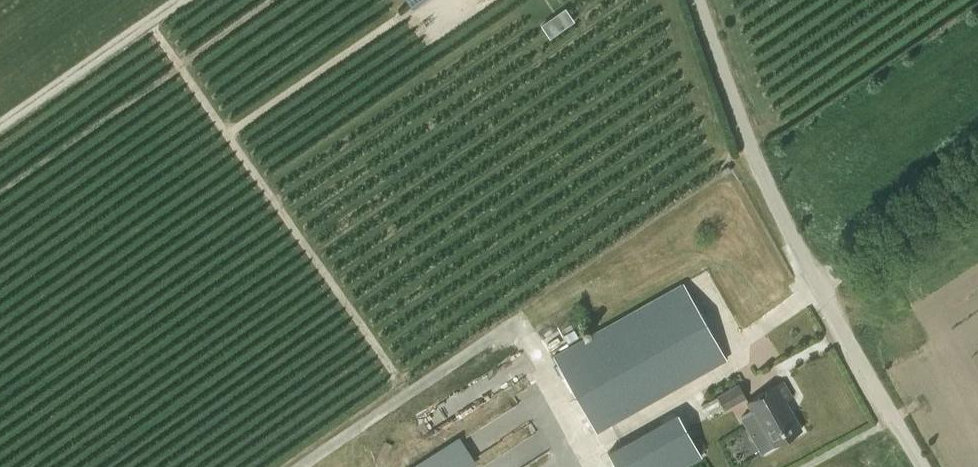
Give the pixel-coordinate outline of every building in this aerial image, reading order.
[(565,8),(541,25),(550,38),(574,21),(565,8)] [(730,170),(727,165),(720,169),(723,174),(730,170)] [(683,284),(714,341),(729,333),(722,320),(732,314),(708,270),(683,284)] [(552,355),(596,432),(724,360),(681,283),(595,331),(552,355)] [(741,414),(763,452),(801,430),(793,416),(789,418),(781,404),(792,398),(783,381),(746,402),(750,409),(741,414)] [(700,405),(706,418),(745,397),(737,383),(716,394),(717,396),(700,405)] [(701,455),(677,412),(607,451),(615,466),(681,466),(701,455)]
